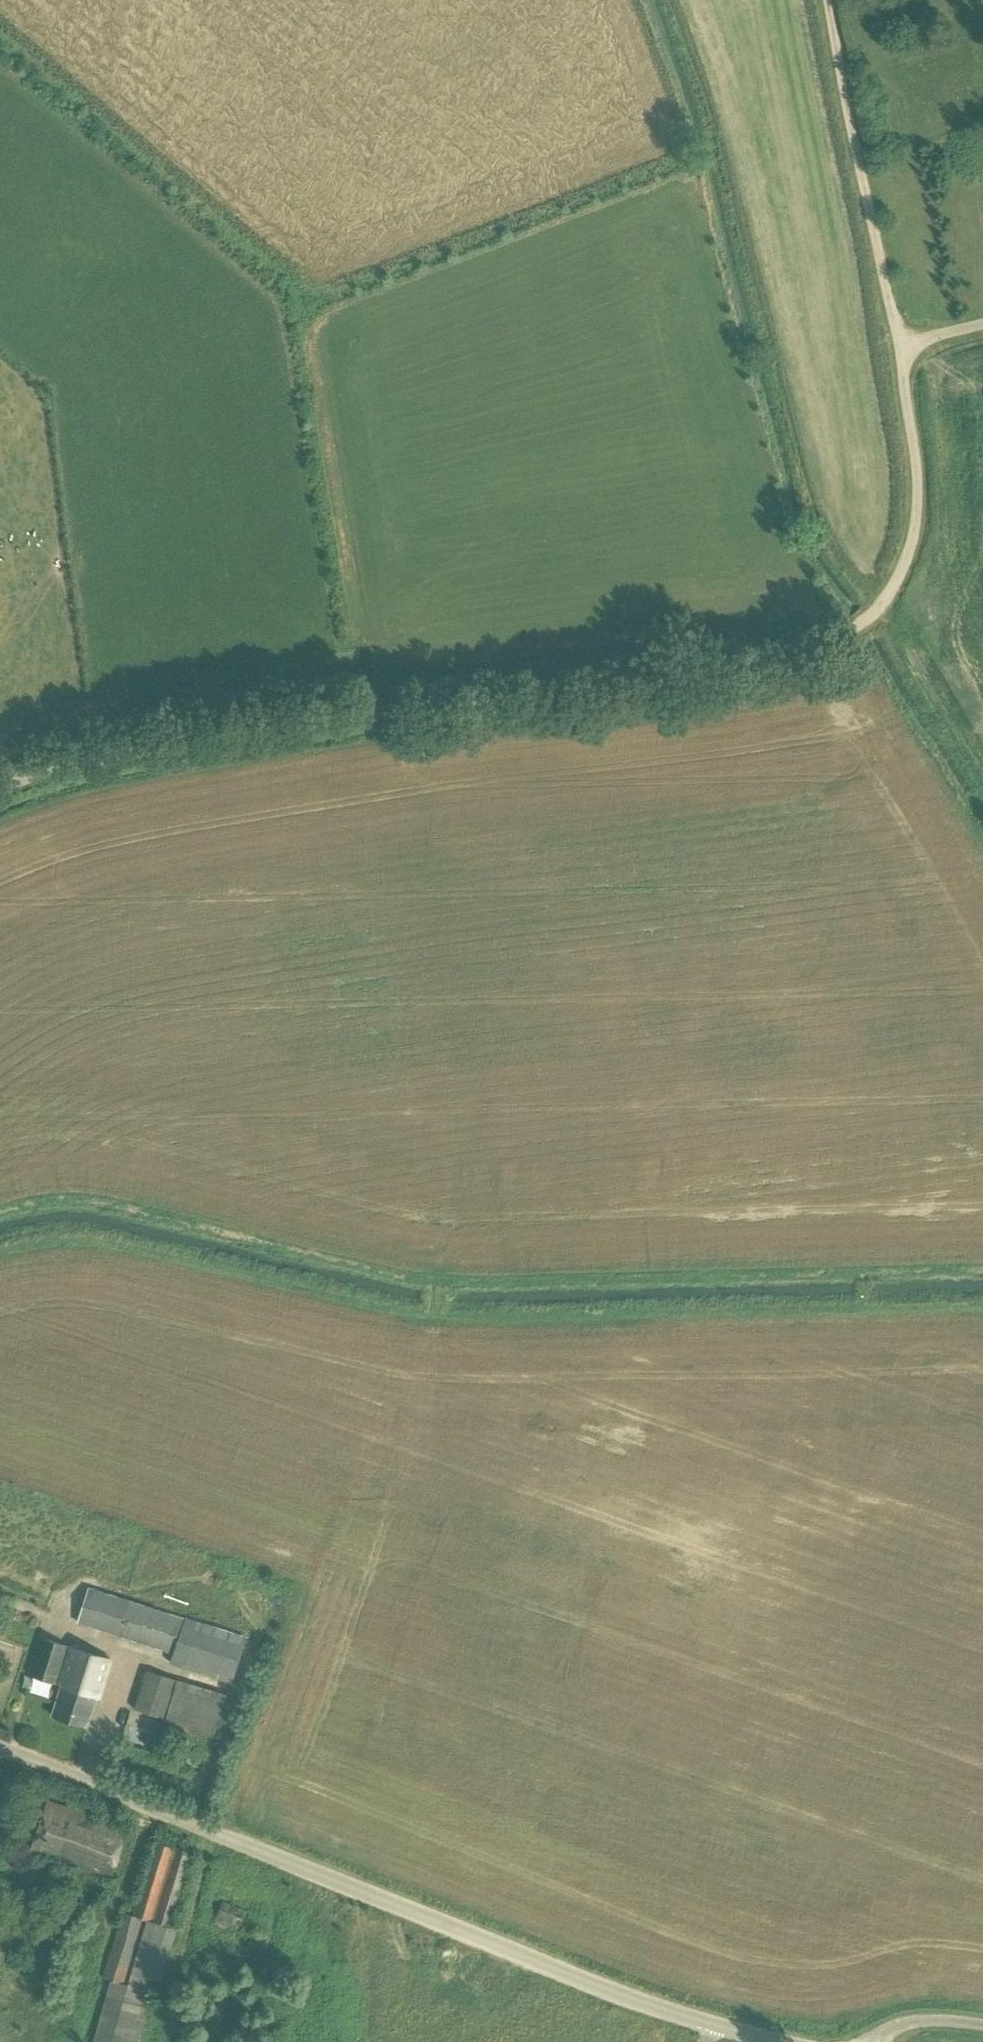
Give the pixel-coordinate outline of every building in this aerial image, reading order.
[(77,1622),(174,1653),(185,1618),(88,1587),(77,1622)] [(185,1617),(185,1618),(174,1653),(171,1663),(232,1683),(247,1636),(185,1617)] [(31,1675),(58,1683),(69,1646),(43,1637),(31,1675)] [(69,1646),(58,1683),(62,1684),(52,1715),(86,1726),(96,1696),(99,1697),(111,1660),(69,1646)] [(147,1671),(135,1710),(163,1718),(159,1733),(206,1746),(222,1693),(147,1671)] [(168,1844),(147,1913),(162,1918),(183,1848),(168,1844)]
